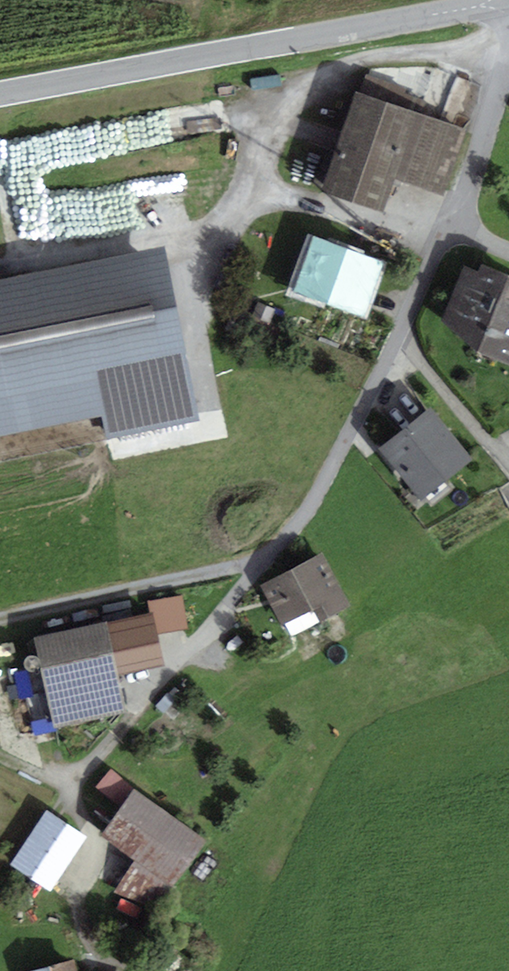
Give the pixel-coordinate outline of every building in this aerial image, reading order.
[(422,102),(367,82),(328,187),(381,207),(393,174),(441,192),(463,133),(416,116),(422,102)] [(388,261),(320,238),(301,292),(369,315),(388,261)] [(160,260),(0,293),(0,424),(110,401),(116,429),(192,413),(160,260)] [(467,271),(447,320),(480,348),(508,360),(508,279),(483,269),(480,276),(467,271)] [(440,411),(390,453),(432,503),(482,462),(440,411)] [(329,557),(270,587),(297,639),(356,609),(329,557)] [(188,601),(155,608),(160,632),(193,626),(188,601)] [(117,626),(45,640),(62,727),(134,713),(117,626)] [(116,773),(98,789),(120,813),(138,796),(116,773)] [(214,842),(145,792),(113,836),(147,861),(123,894),(157,919),(179,890),(214,842)] [(94,837),(55,812),(17,870),(56,895),(94,837)] [(45,970),(82,970),(79,963),(45,970)]
